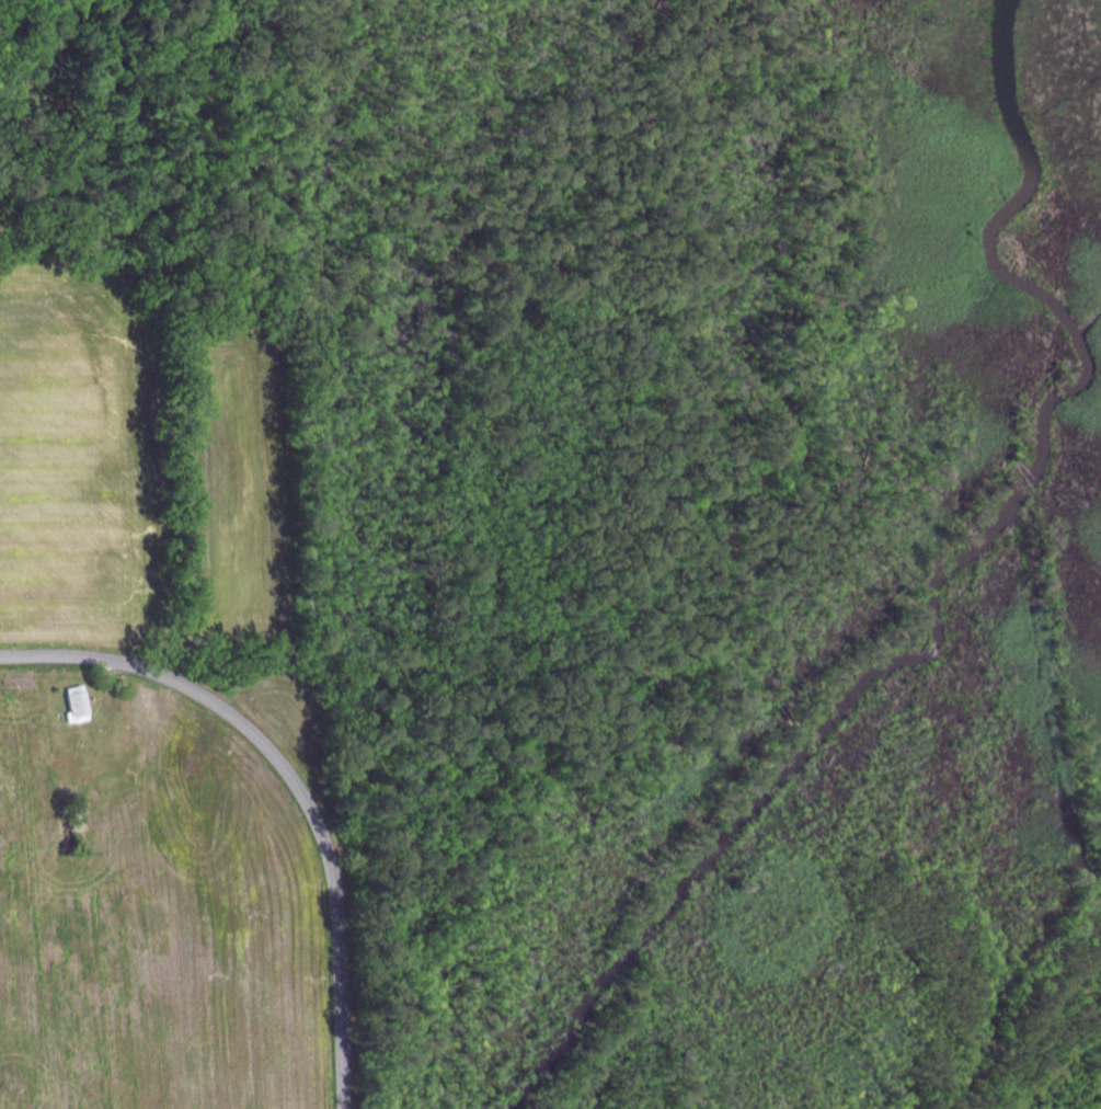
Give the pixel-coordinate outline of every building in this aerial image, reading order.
[(82,686),(83,691),(87,691),(92,714),(91,714),(92,721),(69,727),(66,712),(71,711),(68,696),(70,695),(69,689),(82,686)]
